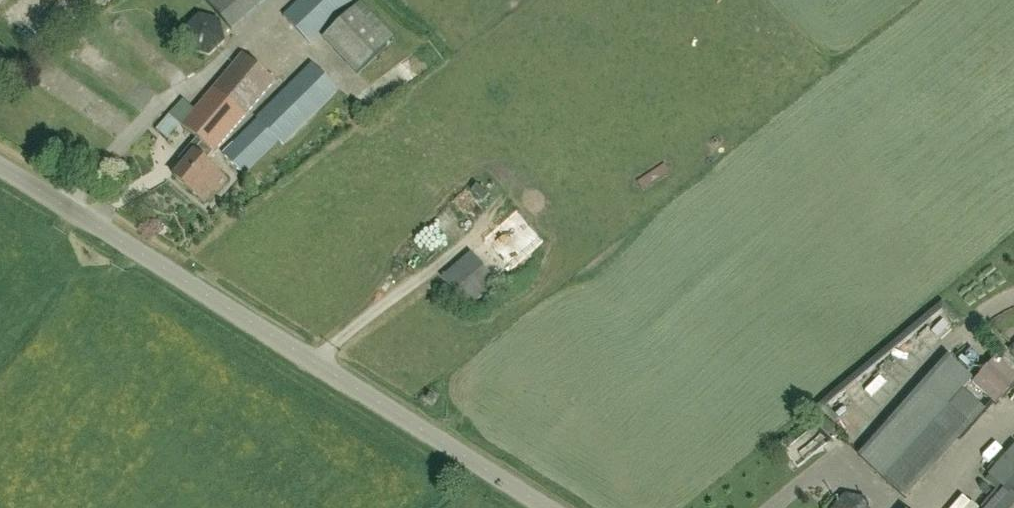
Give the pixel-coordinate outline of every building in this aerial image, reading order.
[(233,30),(266,0),(205,0),(233,30)] [(284,15),(311,44),(356,1),(355,0),(300,0),(284,15)] [(359,1),(321,38),(354,73),(392,36),(359,1)] [(189,50),(209,56),(225,41),(220,21),(200,15),(184,29),(189,50)] [(207,162),(214,152),(214,153),(276,81),(243,54),(182,126),(198,139),(190,149),(195,153),(175,177),(206,202),(216,190),(219,192),(229,180),(207,162)] [(314,62),(221,154),(243,176),(278,141),(282,146),(340,89),(314,62)] [(484,241),(503,259),(504,258),(520,273),(535,257),(502,223),(484,241)] [(469,309),(498,283),(470,252),(441,277),(469,309)] [(971,385),(996,405),(1013,384),(1013,374),(995,357),(971,385)] [(919,388),(907,378),(882,411),(890,416),(902,401),(914,410),(943,372),(936,366),(919,388)] [(431,395),(427,400),(434,405),(437,399),(431,395)] [(883,484),(902,500),(973,420),(954,403),(883,484)] [(989,476),(1004,489),(988,507),(1013,507),(1013,446),(989,476)] [(866,499),(845,495),(834,507),(869,507),(866,499)]
